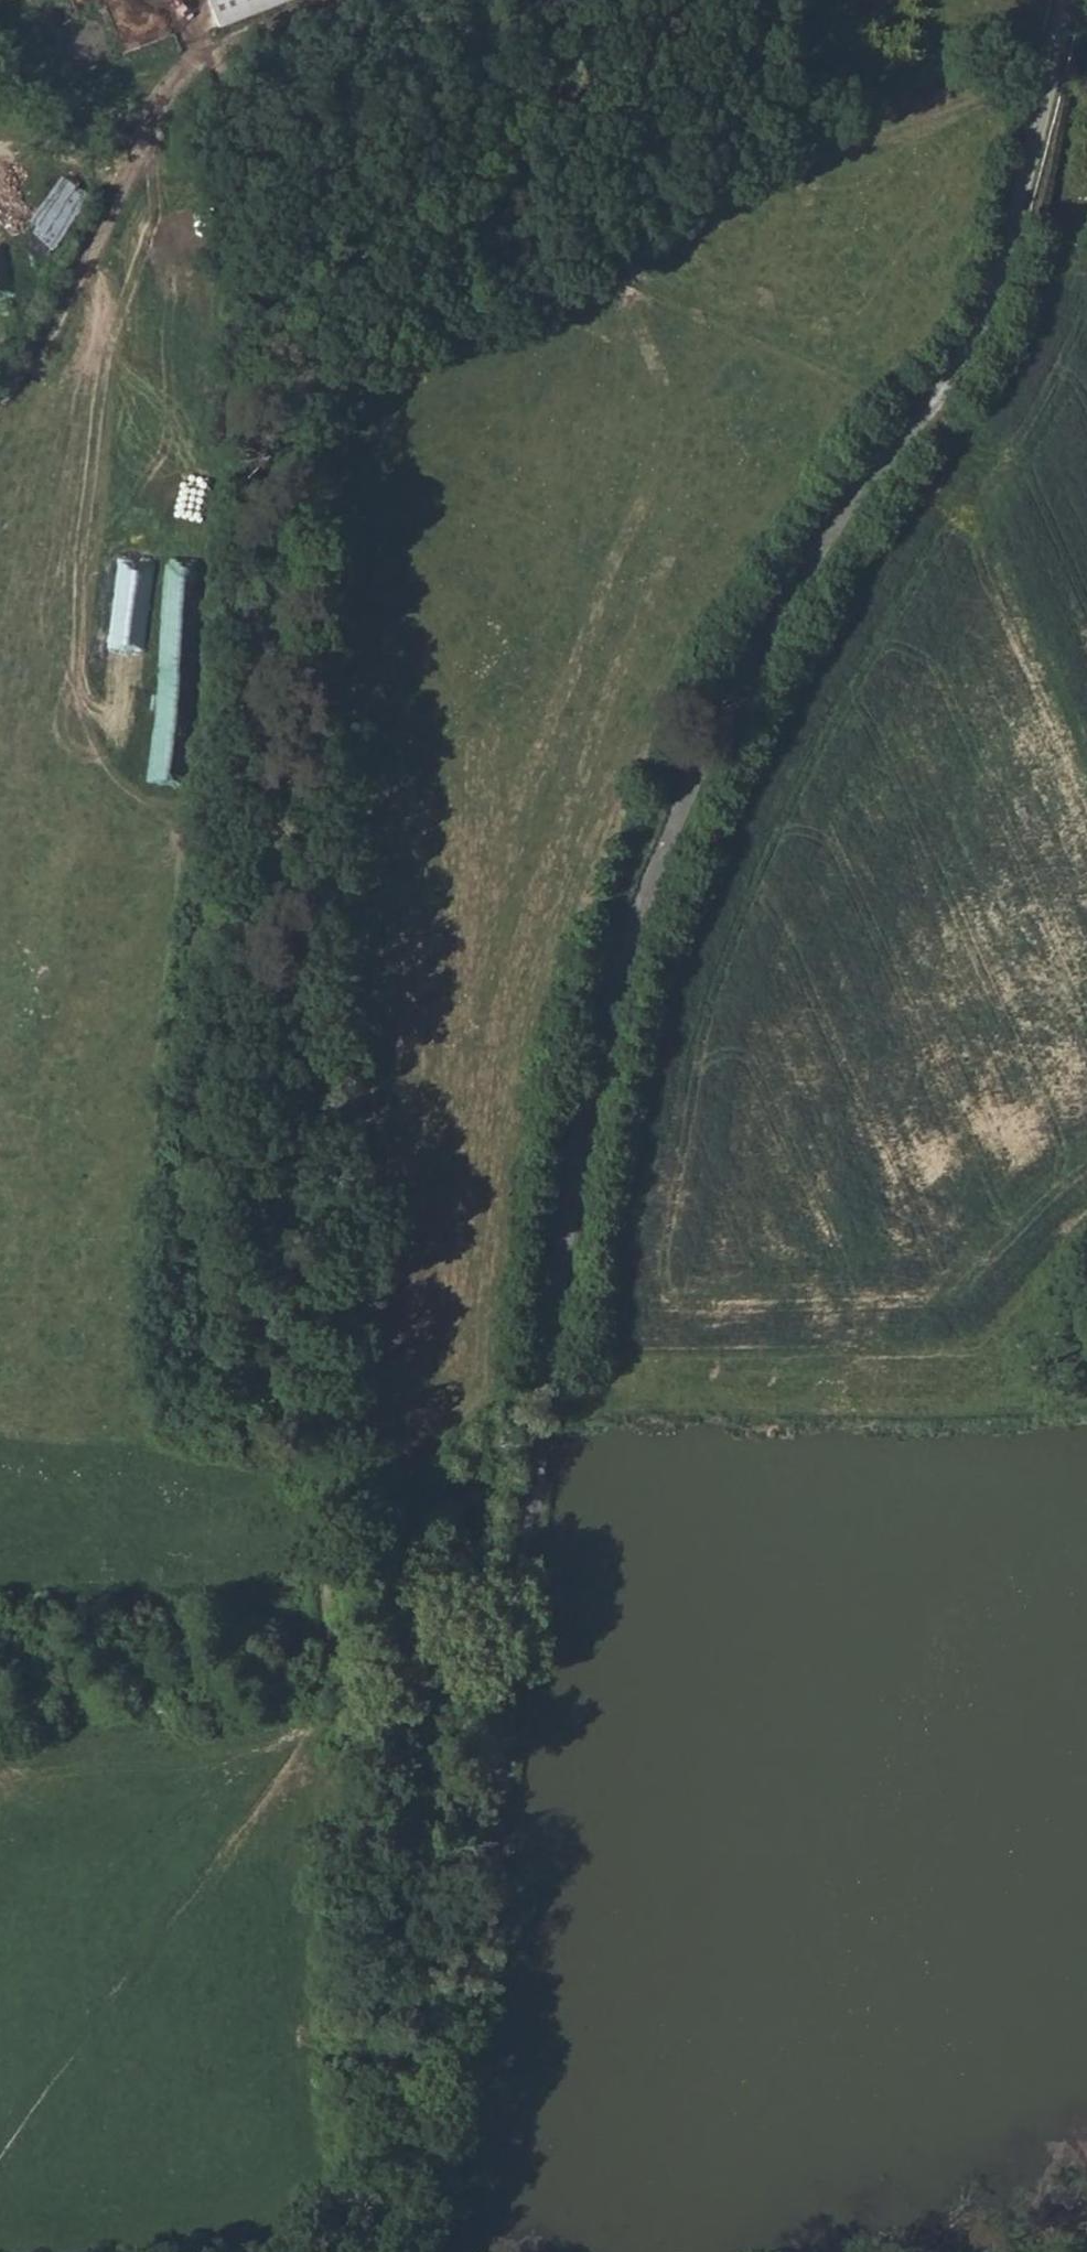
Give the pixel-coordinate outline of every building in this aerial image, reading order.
[(217,17),(262,0),(211,0),(217,17)]
